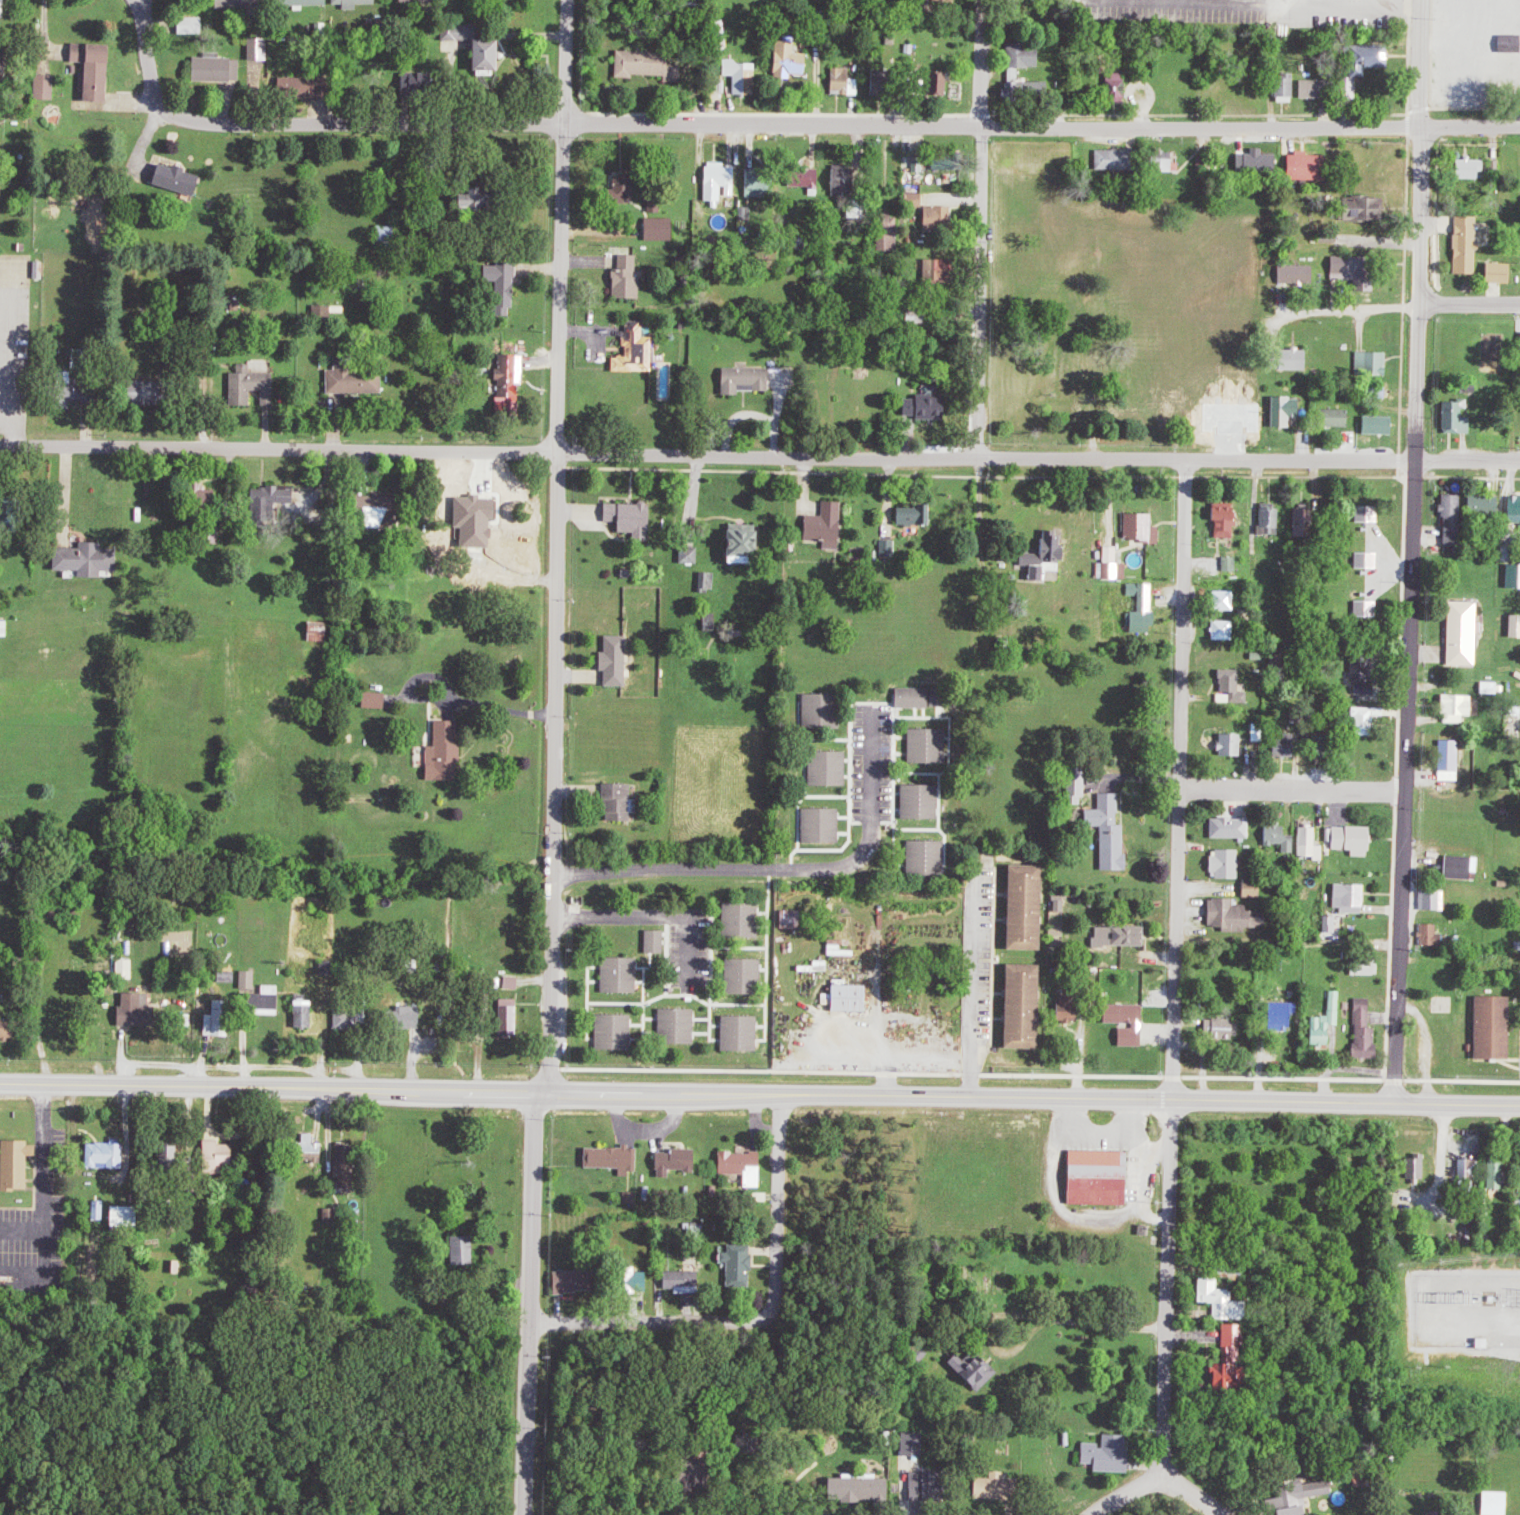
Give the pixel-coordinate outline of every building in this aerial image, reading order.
[(223,9),(269,7),(269,0),(223,0),(223,9)] [(381,0),(337,0),(337,5),(346,5),(346,10),(362,10),(362,5),(382,4),(381,0)] [(498,50),(498,34),(485,34),(485,70),(507,70),(507,50),(498,50)] [(1500,35),(1500,52),(1519,52),(1519,35),(1500,35)] [(270,62),(271,39),(251,39),(250,81),(264,81),(265,61),(270,62)] [(112,103),(115,45),(77,43),(76,62),(91,63),(90,101),(112,103)] [(1038,68),(1038,44),(1011,44),(1010,67),(1038,68)] [(1347,44),(1347,58),(1352,58),(1352,76),(1366,76),(1367,67),(1390,67),(1391,45),(1347,44)] [(0,51),(0,81),(11,81),(10,50),(0,51)] [(639,78),(641,51),(621,51),(620,77),(639,78)] [(242,83),(242,58),(197,58),(197,82),(242,83)] [(405,93),(438,92),(437,71),(404,72),(405,93)] [(1125,103),(1126,73),(1105,72),(1105,103),(1125,103)] [(1296,96),(1295,75),(1278,75),(1278,96),(1296,96)] [(57,76),(41,77),(42,100),(58,99),(57,76)] [(1360,97),(1361,77),(1343,76),(1342,96),(1360,97)] [(1301,97),(1322,98),(1323,80),(1301,79),(1301,97)] [(1252,153),(1238,153),(1238,171),(1280,172),(1281,154),(1263,153),(1263,148),(1252,148),(1252,153)] [(1099,149),(1098,169),(1127,170),(1128,149),(1099,149)] [(1181,163),(1176,163),(1176,151),(1154,150),(1153,171),(1181,172),(1181,163)] [(1323,180),(1323,155),(1308,154),(1308,152),(1289,152),(1288,179),(1323,180)] [(1486,159),(1458,158),(1457,178),(1485,179),(1486,159)] [(200,198),(208,177),(165,161),(158,182),(200,198)] [(710,163),(708,200),(726,201),(726,187),(740,188),(741,168),(730,167),(730,164),(710,163)] [(1343,195),(1342,217),(1384,218),(1384,196),(1343,195)] [(1477,215),(1457,214),(1455,272),(1477,272),(1478,242),(1477,242),(1477,215)] [(646,298),(646,270),(641,270),(641,255),(623,255),(623,271),(617,271),(617,298),(646,298)] [(1333,272),(1357,272),(1357,255),(1333,255),(1333,272)] [(1509,282),(1510,262),(1487,261),(1486,281),(1509,282)] [(1314,265),(1281,264),(1281,281),(1314,282),(1314,265)] [(316,325),(334,325),(334,305),(317,305),(316,325)] [(617,372),(658,371),(657,337),(647,337),(647,325),(630,325),(630,335),(628,335),(628,356),(617,357),(617,372)] [(1306,369),(1306,348),(1275,348),(1274,368),(1306,369)] [(75,368),(88,368),(89,349),(75,349),(75,368)] [(1388,374),(1388,351),(1359,351),(1359,374),(1388,374)] [(503,416),(521,416),(521,392),(528,392),(527,355),(505,355),(505,370),(503,370),(503,416)] [(332,394),(386,392),(386,368),(359,370),(358,358),(339,359),(339,370),(331,370),(332,394)] [(279,374),(254,373),(254,364),(242,364),(242,373),(235,373),(234,396),(241,396),(241,406),(255,406),(255,391),(266,391),(266,406),(279,406),(279,374)] [(744,396),(744,390),(773,391),(774,369),(729,367),(728,395),(744,396)] [(1289,425),(1289,416),(1298,416),(1297,396),(1272,396),(1273,426),(1289,425)] [(1471,432),(1471,416),(1462,416),(1463,407),(1468,408),(1468,400),(1444,399),(1443,431),(1471,432)] [(1321,425),(1348,425),(1349,408),(1321,408),(1321,425)] [(1391,433),(1392,416),(1364,415),(1364,432),(1391,433)] [(279,504),(300,503),(298,488),(282,489),(282,486),(258,487),(260,509),(268,508),(268,520),(280,519),(279,504)] [(1443,544),(1461,545),(1463,494),(1445,493),(1443,544)] [(1501,495),(1470,494),(1469,515),(1500,517),(1501,495)] [(1509,494),(1508,521),(1519,521),(1519,495),(1509,494)] [(498,499),(488,499),(488,496),(462,496),(462,528),(471,528),(471,546),(497,546),(498,499)] [(813,515),(812,539),(827,540),(827,549),(845,550),(846,502),(827,501),(826,516),(813,515)] [(610,522),(625,523),(625,532),(655,533),(656,505),(610,504),(610,522)] [(1359,521),(1379,521),(1379,505),(1358,505),(1359,521)] [(1217,536),(1235,536),(1235,525),(1238,525),(1238,506),(1211,506),(1211,519),(1217,520),(1217,536)] [(1262,533),(1281,533),(1282,507),(1262,507),(1262,533)] [(900,508),(899,526),(935,526),(935,508),(900,508)] [(1126,540),(1161,541),(1161,525),(1153,525),(1153,513),(1127,512),(1126,540)] [(1029,579),(1050,580),(1050,569),(1059,570),(1060,529),(1041,529),(1040,552),(1021,552),(1021,565),(1029,565),(1029,579)] [(760,556),(761,551),(769,552),(770,539),(748,538),(748,556),(760,556)] [(124,550),(108,549),(108,543),(87,542),(87,549),(62,548),(61,571),(86,572),(86,578),(108,578),(108,571),(124,571),(124,550)] [(1127,578),(1127,562),(1119,562),(1119,546),(1105,545),(1105,578),(1127,578)] [(1358,567),(1379,567),(1378,551),(1358,551),(1358,567)] [(1241,556),(1225,556),(1225,570),(1241,570),(1241,556)] [(1509,563),(1508,586),(1519,587),(1519,564),(1509,563)] [(1129,631),(1153,632),(1153,583),(1129,582),(1129,595),(1140,595),(1139,611),(1129,611),(1129,631)] [(1213,609),(1237,609),(1237,590),(1213,590),(1213,609)] [(1356,615),(1378,615),(1378,599),(1356,600),(1356,615)] [(1476,664),(1477,601),(1450,600),(1449,664),(1476,664)] [(1519,636),(1519,614),(1511,613),(1510,636),(1519,636)] [(1213,638),(1237,639),(1237,620),(1214,620),(1213,638)] [(0,621),(0,637),(10,637),(10,621),(0,621)] [(311,641),(334,642),(335,624),(311,623),(311,641)] [(631,686),(632,637),(611,636),(611,652),(607,652),(606,672),(611,672),(610,686),(631,686)] [(1371,693),(1372,654),(1354,653),(1353,678),(1358,678),(1357,693),(1371,693)] [(1249,701),(1250,690),(1243,690),(1243,669),(1221,669),(1221,701),(1249,701)] [(1483,692),(1501,693),(1502,682),(1483,681),(1483,692)] [(1465,714),(1479,715),(1480,694),(1444,693),(1443,722),(1465,722),(1465,714)] [(373,709),(389,709),(389,697),(372,698),(373,709)] [(1357,734),(1373,734),(1374,706),(1353,706),(1353,714),(1357,714),(1357,734)] [(463,781),(464,722),(439,721),(439,746),(431,746),(431,780),(463,781)] [(1219,755),(1243,755),(1243,733),(1219,733),(1219,755)] [(1273,736),(1274,756),(1293,755),(1292,735),(1273,736)] [(1460,740),(1441,739),(1441,779),(1460,780),(1460,740)] [(849,754),(823,754),(824,787),(850,786),(849,754)] [(1085,803),(1085,776),(1068,775),(1067,803),(1085,803)] [(944,786),(906,785),(906,819),(943,820),(944,786)] [(1102,869),(1126,869),(1126,824),(1120,824),(1120,792),(1101,792),(1101,808),(1085,808),(1085,825),(1102,826),(1102,869)] [(808,810),(809,845),(845,844),(844,809),(808,810)] [(1212,837),(1250,837),(1250,817),(1212,817),(1212,837)] [(1284,851),(1294,852),(1295,834),(1286,834),(1286,822),(1267,821),(1265,843),(1284,844),(1284,851)] [(1353,855),(1369,855),(1370,825),(1334,825),(1333,848),(1353,848),(1353,855)] [(1317,826),(1302,826),(1301,855),(1316,855),(1316,859),(1328,859),(1328,844),(1317,844),(1317,826)] [(920,872),(947,873),(948,841),(921,841),(920,872)] [(1240,878),(1240,849),(1212,849),(1211,871),(1217,871),(1217,877),(1240,878)] [(1040,949),(1041,864),(1008,864),(1007,949),(1040,949)] [(1260,880),(1244,880),(1244,896),(1261,896),(1260,880)] [(1336,910),(1364,911),(1365,884),(1336,883),(1336,910)] [(1446,909),(1447,890),(1431,890),(1430,909),(1446,909)] [(1234,897),(1210,897),(1209,926),(1223,926),(1223,930),(1257,931),(1257,924),(1268,924),(1269,910),(1248,909),(1248,904),(1234,904),(1234,897)] [(1337,932),(1338,915),(1326,915),(1326,931),(1337,932)] [(1438,923),(1422,923),(1422,944),(1438,944),(1438,923)] [(1096,925),(1096,945),(1145,946),(1145,926),(1096,925)] [(669,931),(650,931),(650,953),(668,954),(669,931)] [(606,993),(641,994),(641,966),(627,965),(628,959),(607,958),(606,993)] [(1380,975),(1380,959),(1353,958),(1353,974),(1380,975)] [(766,959),(736,960),(737,984),(767,983),(766,959)] [(122,976),(136,977),(136,961),(122,961),(122,976)] [(1037,1048),(1038,964),(1007,963),(1007,1048),(1037,1048)] [(258,990),(259,972),(242,972),(241,989),(258,990)] [(873,986),(840,985),(839,1012),(872,1013),(873,986)] [(257,994),(257,1009),(282,1010),(282,986),(267,986),(266,995),(257,994)] [(1332,1044),(1332,1026),(1341,1026),(1343,990),(1332,990),(1331,1016),(1313,1015),(1312,1043),(1332,1044)] [(121,1027),(161,1026),(161,1008),(154,1008),(154,994),(128,994),(128,1007),(121,1007),(121,1027)] [(1077,1021),(1078,995),(1062,995),(1062,1003),(1057,1003),(1056,1020),(1077,1021)] [(1510,995),(1477,995),(1476,1058),(1509,1059),(1510,995)] [(1377,1057),(1377,1027),(1371,1027),(1371,997),(1357,997),(1356,1057),(1377,1057)] [(300,1001),(299,1028),(317,1029),(318,1002),(300,1001)] [(1289,1029),(1289,1013),(1292,1013),(1292,1002),(1268,1002),(1269,1030),(1289,1029)] [(1105,1022),(1134,1022),(1134,1027),(1120,1027),(1120,1045),(1142,1046),(1143,1004),(1105,1003),(1105,1022)] [(699,1043),(699,1010),(664,1010),(664,1042),(699,1043)] [(336,1031),(364,1030),(364,1011),(335,1011),(336,1031)] [(762,1017),(728,1016),(727,1052),(762,1053),(762,1017)] [(1205,1036),(1234,1037),(1234,1018),(1206,1017),(1205,1036)] [(322,1155),(324,1145),(315,1143),(316,1135),(301,1133),(298,1150),(322,1155)] [(32,1157),(42,1157),(41,1146),(33,1146),(33,1141),(6,1142),(7,1191),(33,1190),(32,1157)] [(220,1144),(220,1142),(203,1141),(202,1166),(233,1167),(234,1145),(220,1144)] [(91,1169),(106,1169),(106,1165),(111,1165),(112,1169),(126,1169),(125,1142),(91,1143),(91,1169)] [(359,1183),(361,1145),(339,1144),(338,1182),(359,1183)] [(591,1150),(591,1169),(636,1168),(636,1149),(591,1150)] [(1130,1151),(1069,1150),(1068,1202),(1128,1204),(1130,1151)] [(673,1178),(673,1172),(699,1172),(699,1151),(662,1152),(662,1178),(673,1178)] [(766,1188),(765,1152),(722,1154),(722,1176),(748,1175),(748,1188),(766,1188)] [(1409,1180),(1425,1180),(1425,1156),(1409,1155),(1409,1180)] [(1460,1187),(1476,1187),(1476,1158),(1462,1158),(1460,1187)] [(1491,1160),(1491,1188),(1506,1187),(1505,1159),(1491,1160)] [(112,1227),(143,1228),(143,1208),(112,1207),(112,1227)] [(476,1237),(458,1236),(458,1267),(475,1268),(476,1237)] [(756,1247),(731,1247),(731,1287),(756,1287),(756,1247)] [(1217,1265),(1216,1275),(1231,1276),(1232,1266),(1217,1265)] [(1247,1300),(1234,1300),(1234,1289),(1219,1289),(1219,1278),(1200,1277),(1199,1302),(1215,1302),(1215,1319),(1247,1319),(1247,1300)] [(1243,1324),(1225,1324),(1225,1364),(1212,1364),(1212,1389),(1230,1389),(1230,1373),(1238,1373),(1238,1354),(1243,1354),(1243,1324)] [(1083,1442),(1082,1463),(1094,1463),(1094,1471),(1127,1472),(1127,1434),(1103,1434),(1103,1442),(1083,1442)] [(1304,1483),(1303,1477),(1276,1482),(1279,1497),(1272,1498),(1275,1514),(1307,1514),(1304,1498),(1332,1493),(1329,1478),(1304,1483)] [(834,1501),(892,1502),(892,1479),(835,1478),(834,1501)] [(1505,1514),(1510,1514),(1511,1491),(1484,1491),(1484,1514),(1505,1514)]
